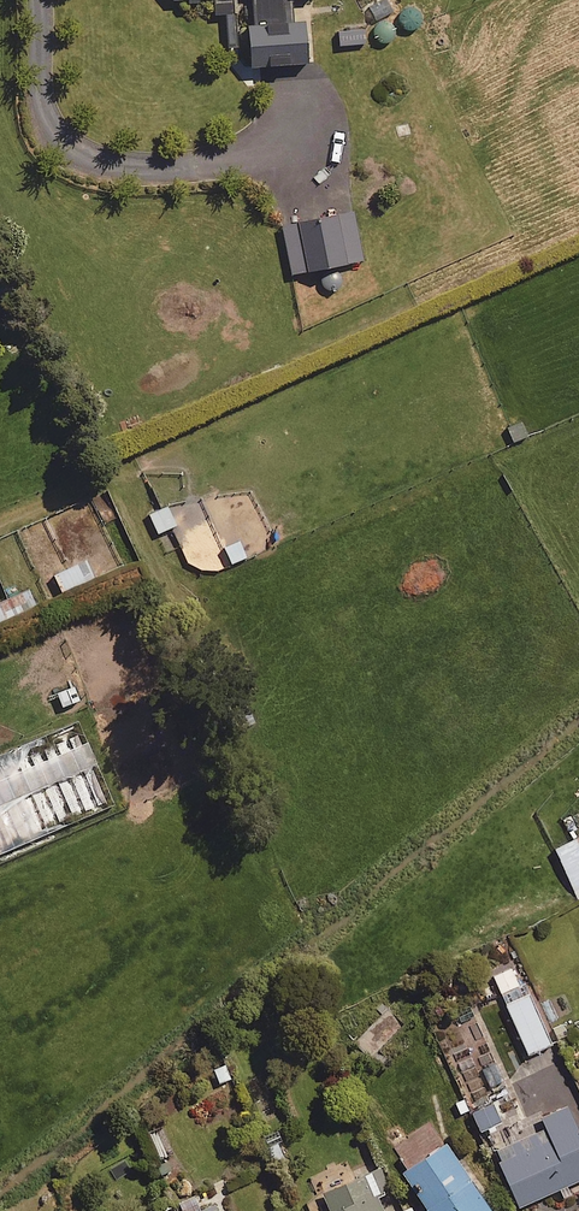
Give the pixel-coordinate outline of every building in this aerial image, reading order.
[(254,17),(242,18),(246,61),(306,55),(303,15),(293,16),(291,0),(253,0),(254,17)] [(362,254),(353,207),(281,220),(290,268),(362,254)] [(524,415),(503,422),(511,447),(532,440),(524,415)] [(275,547),(250,493),(174,508),(183,533),(177,535),(187,562),(200,571),(220,572),(275,547)] [(174,522),(166,503),(147,512),(155,531),(174,522)] [(85,555),(51,570),(58,586),(92,572),(85,555)] [(0,599),(0,615),(34,600),(28,586),(0,599)] [(77,718),(0,751),(0,850),(113,801),(77,718)] [(552,843),(578,903),(578,831),(552,843)] [(550,1040),(529,991),(506,1001),(527,1050),(550,1040)] [(500,1117),(491,1098),(471,1108),(480,1127),(500,1117)] [(561,1196),(572,1191),(567,1181),(578,1176),(578,1132),(565,1100),(526,1117),(532,1131),(494,1147),(518,1203),(556,1186),(561,1196)] [(448,1138),(401,1167),(428,1210),(493,1210),(448,1138)] [(377,1194),(381,1193),(371,1167),(322,1186),(331,1208),(324,1210),(384,1210),(377,1194)] [(189,1184),(151,1200),(155,1210),(162,1210),(178,1204),(180,1210),(200,1210),(189,1184)]
